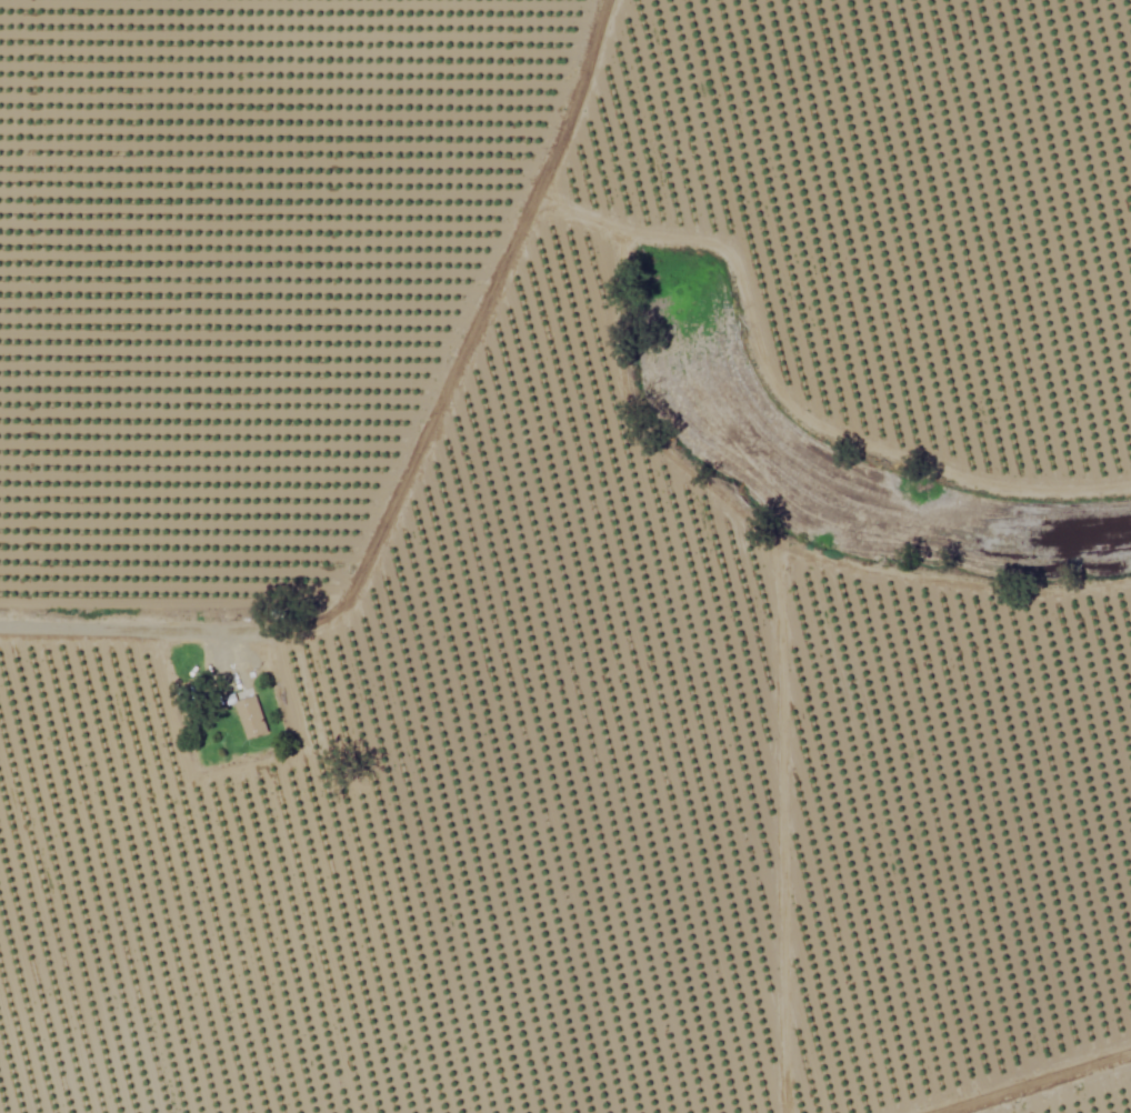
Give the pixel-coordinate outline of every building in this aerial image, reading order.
[(236,702),(249,740),(270,733),(257,694),(236,702)]
